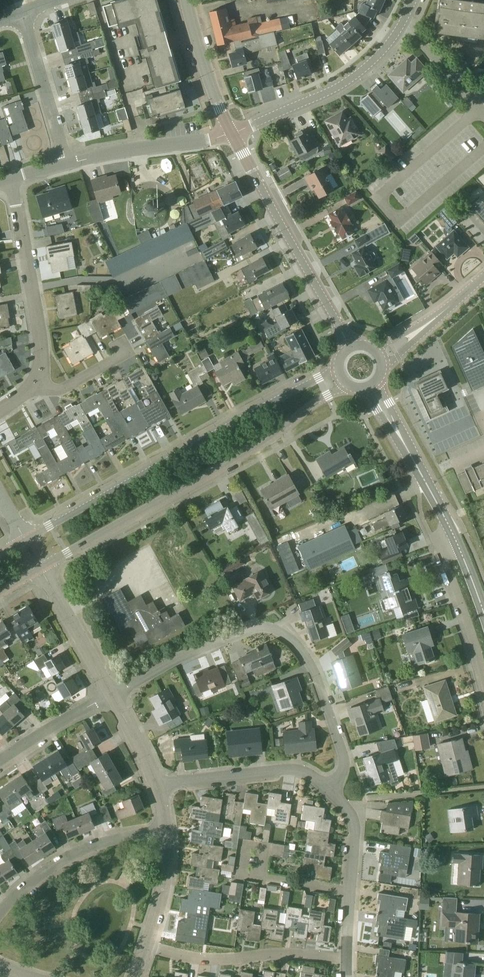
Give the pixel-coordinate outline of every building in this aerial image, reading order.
[(168,35),(166,30),(162,31),(156,11),(160,10),(157,0),(133,0),(115,6),(114,2),(103,6),(109,26),(138,18),(147,47),(138,50),(140,59),(150,56),(153,69),(156,77),(160,76),(163,86),(178,81),(181,80),(176,64),(172,66),(169,56),(173,55),(172,48),(171,48),(171,49),(168,50),(164,37),(167,36),(167,37),(168,36),(168,35)] [(359,12),(371,17),(373,18),(376,10),(379,12),(384,0),(367,0),(367,1),(365,3),(361,2),(357,11),(359,12)] [(435,32),(477,38),(476,41),(480,41),(480,38),(483,39),(483,0),(439,0),(435,32)] [(97,14),(96,11),(94,2),(87,3),(91,15),(97,14)] [(274,31),(274,32),(290,28),(287,16),(262,22),(260,16),(256,17),(256,16),(247,18),(248,21),(236,24),(235,18),(230,20),(227,7),(210,12),(218,45),(234,41),(270,32),(274,31)] [(322,19),(332,17),(331,9),(320,11),(322,19)] [(344,26),(346,29),(340,34),(350,45),(361,36),(360,34),(365,29),(364,27),(367,22),(357,14),(353,12),(347,13),(348,14),(346,15),(350,19),(346,23),(343,25),(344,26)] [(367,22),(371,17),(359,12),(357,14),(367,22)] [(71,34),(70,30),(67,20),(52,24),(56,38),(71,34)] [(233,66),(247,63),(245,54),(262,49),(277,45),(274,32),(274,31),(270,32),(234,41),(237,52),(229,54),(233,66)] [(61,52),(75,47),(75,46),(73,42),(80,39),(78,32),(71,34),(56,38),(61,52)] [(350,45),(340,34),(329,43),(340,55),(350,45)] [(93,41),(75,46),(75,47),(77,54),(81,53),(95,49),(93,41)] [(319,54),(325,52),(322,41),(316,42),(319,54)] [(95,49),(81,53),(83,59),(87,58),(100,54),(98,48),(95,49)] [(286,53),(285,49),(279,51),(283,70),(284,70),(284,69),(293,66),(292,64),(291,65),(286,53)] [(298,62),(292,64),(293,66),(297,78),(297,79),(302,77),(302,78),(311,75),(311,74),(308,66),(311,64),(308,55),(307,52),(296,56),(298,62)] [(388,75),(403,92),(428,71),(416,58),(411,63),(407,58),(388,75)] [(87,63),(84,64),(83,60),(64,65),(69,79),(90,73),(87,63)] [(248,92),(262,89),(262,88),(273,85),(271,77),(260,80),(259,74),(260,74),(259,68),(243,72),(248,92)] [(91,87),(91,88),(94,87),(92,82),(90,73),(69,79),(73,93),(91,87)] [(185,108),(178,81),(163,86),(154,88),(154,89),(150,90),(144,92),(147,104),(142,105),(146,118),(158,115),(185,108)] [(91,88),(93,94),(105,91),(109,89),(107,83),(94,87),(91,88)] [(398,98),(393,92),(386,84),(380,89),(377,85),(371,89),(374,92),(369,96),(367,97),(365,97),(363,97),(362,97),(361,106),(364,106),(373,116),(381,109),(380,108),(385,104),(388,107),(398,98)] [(107,96),(105,91),(93,94),(95,100),(97,99),(107,96)] [(408,108),(413,103),(407,97),(402,101),(408,108)] [(81,120),(100,114),(101,114),(98,102),(97,99),(95,100),(95,101),(77,106),(81,120)] [(22,103),(21,100),(9,105),(12,113),(13,115),(5,117),(6,118),(0,120),(0,140),(2,145),(13,141),(10,132),(18,130),(19,133),(29,130),(22,110),(24,109),(23,105),(24,104),(23,102),(22,103)] [(360,135),(355,126),(351,117),(347,120),(342,112),(326,121),(340,147),(360,135)] [(104,127),(101,118),(100,114),(81,120),(85,134),(99,129),(104,127)] [(132,131),(129,121),(129,118),(122,120),(125,132),(132,131)] [(293,151),(295,150),(298,156),(298,157),(300,159),(302,160),(304,160),(306,159),(316,153),(318,152),(318,150),(318,147),(317,146),(318,146),(308,127),(296,134),(297,137),(289,141),(291,144),(290,145),(289,146),(289,147),(289,148),(290,149),(290,150),(290,151),(292,151),(293,151)] [(332,153),(330,145),(323,146),(325,155),(332,153)] [(395,157),(395,156),(386,145),(378,151),(388,163),(395,157)] [(273,171),(274,170),(277,169),(279,168),(275,161),(269,165),(273,171)] [(288,166),(276,172),(281,180),(292,174),(288,166)] [(319,198),(334,189),(322,168),(305,177),(312,190),(314,189),(319,198)] [(92,180),(97,201),(121,194),(118,185),(115,176),(100,180),(99,178),(92,180)] [(233,201),(243,196),(236,181),(226,185),(233,201)] [(72,208),(68,195),(65,185),(53,189),(54,191),(37,196),(43,217),(72,208)] [(194,220),(211,211),(226,205),(225,204),(233,201),(226,185),(217,190),(199,198),(199,199),(194,201),(193,201),(193,203),(187,206),(194,220)] [(349,205),(361,198),(356,191),(344,197),(349,205)] [(483,203),(480,198),(470,206),(483,222),(483,203)] [(159,210),(159,209),(159,207),(158,206),(158,205),(157,204),(156,203),(155,202),(153,201),(152,201),(151,201),(149,201),(148,201),(146,202),(145,203),(144,204),(143,205),(143,206),(142,207),(142,209),(142,210),(143,212),(143,213),(144,214),(145,215),(146,216),(148,217),(149,217),(151,217),(152,217),(153,217),(155,216),(156,215),(157,214),(158,213),(158,212),(159,210)] [(104,220),(99,203),(98,203),(91,205),(87,206),(86,206),(95,223),(95,222),(104,220)] [(182,225),(187,223),(194,220),(187,206),(187,205),(182,208),(182,210),(182,212),(182,213),(181,215),(181,217),(181,219),(180,221),(182,225)] [(231,214),(226,205),(211,211),(194,220),(187,223),(192,233),(214,223),(222,239),(223,239),(224,239),(232,235),(230,232),(244,224),(243,222),(244,221),(242,217),(241,218),(238,212),(237,212),(238,212),(232,215),(231,214)] [(343,238),(354,232),(351,226),(353,225),(346,212),(344,213),(341,208),(329,214),(333,220),(330,222),(336,233),(339,232),(343,238)] [(444,208),(438,213),(451,227),(457,222),(444,208)] [(62,223),(47,226),(49,236),(64,232),(63,226),(62,223)] [(194,238),(192,233),(187,223),(157,237),(142,244),(121,254),(120,254),(114,257),(105,262),(113,277),(113,276),(149,259),(158,255),(194,238)] [(469,247),(453,229),(435,245),(447,259),(454,253),(457,257),(469,247)] [(152,238),(148,230),(137,235),(141,244),(152,238)] [(360,277),(377,267),(373,261),(375,260),(376,256),(374,252),(370,251),(368,252),(364,244),(371,240),(367,233),(354,240),(358,247),(359,249),(352,253),(356,260),(355,261),(357,264),(354,266),(360,277)] [(413,244),(420,238),(415,233),(409,239),(413,244)] [(244,259),(253,255),(251,250),(256,247),(250,235),(236,242),(236,243),(229,246),(238,262),(244,259)] [(228,248),(224,239),(223,239),(222,239),(200,252),(204,260),(228,248)] [(52,272),(76,268),(74,255),(75,255),(72,242),(46,246),(47,256),(49,255),(52,272)] [(406,258),(410,250),(405,248),(401,256),(406,258)] [(442,265),(436,257),(431,251),(412,268),(426,284),(440,272),(437,269),(442,265)] [(256,277),(268,270),(262,258),(241,269),(244,275),(253,271),(256,277)] [(205,260),(175,274),(182,289),(195,283),(212,275),(205,260)] [(391,277),(392,278),(392,277),(404,271),(400,262),(387,269),(391,277)] [(182,289),(175,274),(167,278),(160,281),(168,296),(182,289)] [(212,275),(195,283),(198,289),(215,281),(212,275)] [(390,309),(400,304),(386,280),(368,290),(375,305),(378,302),(384,312),(389,309),(390,309)] [(160,281),(153,285),(160,299),(168,296),(160,281)] [(153,303),(160,299),(153,285),(146,288),(153,303)] [(262,310),(288,297),(282,285),(253,299),(252,297),(244,301),(252,315),(252,316),(262,311),(262,310)] [(138,292),(145,306),(153,303),(146,288),(138,292)] [(77,315),(74,297),(73,291),(55,295),(59,318),(77,315)] [(138,310),(145,306),(138,292),(131,295),(138,310)] [(127,307),(130,314),(138,310),(131,295),(123,299),(127,307)] [(9,327),(7,312),(8,312),(7,304),(0,305),(0,329),(9,327)] [(284,327),(288,325),(297,321),(291,308),(287,310),(284,304),(272,310),(278,322),(264,329),(269,338),(285,330),(284,327)] [(118,320),(126,316),(120,306),(103,315),(102,312),(84,322),(91,335),(96,331),(100,338),(121,326),(118,320)] [(142,335),(143,335),(147,341),(159,334),(163,331),(156,318),(163,314),(159,306),(157,307),(149,310),(132,320),(134,324),(136,324),(142,335)] [(269,319),(261,323),(263,328),(271,325),(269,319)] [(85,338),(91,335),(84,322),(77,326),(82,335),(69,342),(70,345),(63,348),(73,365),(94,353),(85,338)] [(173,326),(175,331),(182,327),(180,322),(173,326)] [(159,362),(170,356),(163,343),(175,336),(170,327),(163,331),(159,334),(147,341),(149,344),(148,345),(154,357),(155,356),(159,362)] [(315,356),(311,347),(306,338),(301,328),(285,336),(291,350),(295,356),(282,362),(281,362),(278,356),(276,357),(275,358),(283,372),(289,369),(315,356)] [(483,385),(483,353),(473,328),(452,347),(472,391),(483,385)] [(11,337),(0,339),(0,346),(12,344),(11,337)] [(197,350),(202,359),(209,355),(205,347),(211,344),(209,339),(201,343),(202,343),(197,346),(199,349),(197,350)] [(245,351),(249,355),(264,347),(261,340),(250,346),(251,347),(245,351)] [(249,355),(245,351),(245,350),(244,351),(241,354),(240,355),(247,361),(251,356),(249,355)] [(220,361),(222,367),(215,370),(223,385),(235,378),(237,383),(245,378),(239,368),(245,365),(238,351),(220,361)] [(6,373),(7,374),(15,369),(5,352),(0,355),(0,376),(6,373)] [(275,358),(276,357),(273,353),(270,355),(270,353),(267,355),(267,356),(267,357),(269,360),(254,368),(262,383),(283,372),(275,358)] [(203,364),(204,366),(207,372),(214,368),(213,366),(214,365),(209,357),(202,361),(201,362),(203,364)] [(200,376),(207,372),(204,366),(188,374),(195,386),(182,393),(179,388),(170,393),(181,413),(189,409),(189,408),(204,400),(204,401),(205,400),(195,383),(202,380),(200,376)] [(149,376),(145,369),(144,367),(140,370),(139,369),(128,375),(128,376),(123,379),(129,390),(132,388),(135,386),(133,383),(140,379),(148,395),(157,390),(149,376)] [(419,382),(417,384),(418,386),(417,389),(416,390),(430,420),(449,411),(441,393),(449,389),(440,370),(420,379),(419,382)] [(200,376),(202,380),(202,381),(210,377),(207,372),(200,376)] [(132,396),(129,390),(123,379),(119,382),(118,381),(106,387),(107,388),(101,391),(114,414),(119,412),(115,404),(123,400),(127,407),(136,402),(132,396)] [(170,414),(165,405),(157,390),(148,395),(156,408),(143,415),(149,426),(154,423),(155,424),(167,417),(166,416),(170,414)] [(106,419),(114,414),(101,391),(97,394),(97,393),(85,399),(85,400),(80,403),(86,414),(99,407),(106,419)] [(143,415),(136,402),(127,407),(134,420),(128,423),(121,411),(119,412),(114,414),(120,424),(127,438),(133,435),(133,436),(145,429),(145,428),(149,426),(143,415)] [(84,431),(93,426),(86,414),(80,403),(76,405),(75,405),(73,406),(71,403),(65,407),(66,410),(63,411),(64,412),(58,415),(67,430),(72,427),(70,423),(78,419),(84,431)] [(123,440),(127,438),(120,424),(114,414),(106,419),(113,432),(100,439),(106,450),(111,447),(112,448),(124,441),(123,440)] [(72,438),(67,430),(58,415),(54,418),(54,417),(42,423),(43,424),(37,427),(43,438),(56,431),(63,443),(71,439),(71,438),(72,438)] [(91,460),(102,453),(102,452),(106,450),(100,439),(93,426),(84,431),(72,438),(71,438),(71,439),(84,462),(90,459),(91,460)] [(34,443),(41,456),(50,450),(43,438),(37,427),(33,430),(32,429),(21,435),(21,436),(15,440),(21,450),(34,443)] [(56,447),(62,459),(57,462),(63,474),(69,471),(69,472),(81,465),(80,464),(84,462),(71,439),(63,443),(56,447)] [(317,459),(327,477),(328,478),(345,468),(353,463),(355,462),(350,453),(348,454),(345,448),(332,455),(330,451),(317,459)] [(57,462),(55,459),(50,450),(41,456),(48,468),(35,475),(41,486),(47,483),(48,484),(60,477),(59,476),(63,474),(57,462)] [(465,493),(483,485),(483,463),(457,475),(465,493)] [(366,481),(365,477),(369,475),(371,479),(369,480),(370,482),(377,479),(372,471),(360,476),(363,483),(366,481)] [(299,494),(294,485),(289,476),(273,485),(272,484),(261,490),(272,510),(281,505),(280,505),(299,494)] [(241,490),(234,493),(239,503),(245,500),(241,490)] [(239,526),(236,522),(244,518),(237,505),(229,509),(227,505),(224,508),(220,500),(204,509),(208,516),(204,518),(210,529),(222,522),(227,532),(229,531),(231,533),(233,533),(236,533),(237,531),(238,529),(237,527),(239,526)] [(375,531),(406,517),(400,506),(384,513),(386,517),(372,524),(375,531)] [(254,512),(246,516),(247,519),(259,540),(267,536),(254,512)] [(354,545),(348,532),(345,525),(298,546),(309,570),(355,548),(354,545)] [(356,528),(348,532),(354,545),(362,541),(356,528)] [(393,552),(408,546),(402,532),(384,539),(387,546),(377,550),(383,564),(396,559),(393,552)] [(267,536),(259,540),(261,544),(269,540),(267,536)] [(241,556),(218,569),(224,580),(231,576),(229,572),(245,563),(241,556)] [(354,557),(348,559),(350,564),(345,566),(347,570),(357,565),(354,557)] [(272,590),(268,582),(261,570),(245,578),(246,579),(232,586),(240,600),(254,593),(257,599),(272,590)] [(397,573),(390,576),(389,572),(379,575),(384,591),(386,591),(388,598),(382,600),(382,602),(381,603),(384,610),(385,609),(385,611),(406,604),(409,611),(418,607),(414,593),(412,594),(409,584),(407,584),(405,579),(399,581),(397,574),(398,574),(397,573)] [(165,607),(163,608),(159,611),(153,601),(145,605),(141,597),(128,603),(121,590),(121,589),(102,599),(102,600),(103,599),(112,615),(111,615),(111,616),(112,616),(121,631),(120,632),(128,628),(137,644),(136,644),(136,645),(148,638),(152,644),(152,643),(167,634),(168,635),(168,634),(183,625),(184,626),(185,626),(184,625),(185,625),(178,613),(177,614),(171,618),(165,607)] [(312,640),(328,635),(329,638),(337,635),(333,623),(326,626),(319,605),(316,606),(313,598),(298,603),(301,612),(299,613),(302,621),(306,620),(312,640)] [(27,627),(37,620),(28,605),(13,614),(16,619),(10,622),(16,631),(24,644),(34,638),(27,627)] [(341,616),(347,634),(355,631),(349,614),(341,616)] [(10,622),(6,625),(3,620),(0,622),(0,658),(2,661),(8,658),(4,651),(4,650),(2,647),(7,644),(4,638),(16,631),(10,622)] [(418,665),(434,659),(430,646),(433,645),(427,626),(402,634),(411,664),(417,662),(418,665)] [(372,630),(375,640),(382,637),(379,628),(372,630)] [(361,683),(352,655),(345,657),(343,650),(351,643),(346,637),(331,649),(336,655),(338,654),(339,659),(332,662),(334,662),(340,677),(337,678),(341,690),(361,683)] [(276,668),(273,661),(266,645),(258,648),(258,647),(256,647),(258,651),(240,658),(240,660),(232,663),(239,681),(240,681),(248,677),(246,673),(253,670),(256,676),(276,668)] [(35,650),(38,656),(44,652),(41,647),(35,650)] [(39,658),(34,660),(40,670),(42,668),(47,678),(65,667),(57,654),(48,660),(44,655),(39,658)] [(225,685),(231,682),(224,665),(218,668),(218,667),(209,671),(210,673),(205,675),(203,671),(196,674),(196,673),(194,674),(198,682),(194,684),(193,687),(196,695),(199,697),(202,695),(203,693),(203,692),(211,689),(212,692),(225,686),(225,685)] [(65,698),(79,690),(70,676),(57,684),(53,679),(44,684),(50,695),(60,689),(65,698)] [(248,677),(240,681),(243,688),(251,685),(248,677)] [(277,711),(302,703),(296,686),(299,685),(296,677),(271,686),(277,700),(274,701),(277,711)] [(423,687),(435,722),(456,715),(445,680),(423,687)] [(242,692),(238,682),(231,684),(236,695),(242,692)] [(388,686),(375,690),(377,698),(381,696),(383,702),(393,699),(388,686)] [(160,725),(166,721),(170,729),(183,722),(179,715),(181,714),(174,702),(176,701),(169,687),(150,698),(159,714),(155,716),(160,725)] [(17,708),(17,707),(22,702),(14,693),(10,697),(6,693),(0,698),(0,709),(3,712),(13,724),(24,715),(17,708)] [(361,735),(382,727),(377,713),(384,711),(380,699),(348,709),(350,717),(354,716),(361,735)] [(199,708),(202,716),(210,714),(207,706),(199,708)] [(254,713),(248,707),(243,713),(249,718),(254,713)] [(3,712),(0,715),(0,731),(2,734),(13,724),(3,712)] [(208,724),(210,726),(213,720),(209,717),(205,722),(208,724)] [(314,728),(311,729),(311,721),(298,722),(299,729),(284,731),(286,753),(316,750),(314,728)] [(255,748),(261,747),(259,727),(227,731),(229,756),(255,753),(255,748)] [(79,735),(87,749),(92,746),(100,742),(93,728),(79,735)] [(413,735),(415,750),(430,747),(428,733),(413,735)] [(208,756),(206,739),(204,739),(204,734),(190,735),(191,738),(174,740),(177,760),(183,759),(183,761),(192,760),(192,758),(208,756)] [(445,775),(462,771),(471,769),(468,756),(466,757),(461,738),(456,740),(456,739),(453,739),(453,740),(437,744),(445,775)] [(376,742),(380,753),(364,758),(373,784),(388,779),(390,786),(399,783),(392,761),(397,759),(393,749),(397,748),(394,739),(376,742)] [(77,770),(74,764),(71,759),(66,762),(63,758),(58,750),(45,758),(55,773),(61,770),(66,779),(79,772),(78,770),(77,770)] [(71,759),(74,764),(84,758),(81,752),(70,758),(71,759)] [(107,753),(98,757),(90,762),(98,776),(114,766),(107,753)] [(50,776),(55,773),(45,758),(33,765),(41,778),(35,781),(35,782),(35,783),(42,793),(48,789),(45,785),(52,781),(50,776)] [(84,758),(74,764),(77,770),(78,770),(88,764),(84,758)] [(113,785),(122,780),(114,766),(98,776),(105,789),(102,790),(106,796),(116,790),(113,785)] [(30,786),(27,782),(22,774),(9,783),(19,798),(25,794),(30,802),(42,793),(35,783),(30,786)] [(425,779),(422,784),(428,787),(431,782),(425,779)] [(19,798),(9,783),(0,789),(0,795),(6,803),(0,806),(7,817),(13,813),(20,809),(15,801),(19,798)] [(266,815),(267,804),(257,802),(258,794),(246,792),(244,802),(243,808),(252,809),(250,823),(265,825),(266,815)] [(290,816),(291,803),(281,802),(282,794),(269,792),(267,804),(266,815),(274,817),(273,822),(288,824),(288,826),(290,816)] [(124,807),(116,811),(119,818),(143,808),(138,794),(122,801),(124,807)] [(55,800),(52,795),(46,799),(50,804),(55,800)] [(220,814),(222,799),(202,796),(200,806),(192,805),(190,818),(202,820),(206,820),(207,812),(220,814)] [(243,808),(244,802),(238,801),(234,825),(240,826),(241,820),(243,808)] [(380,832),(398,835),(400,827),(408,829),(413,801),(387,804),(386,811),(381,810),(380,817),(383,818),(380,832)] [(94,826),(90,816),(98,813),(93,802),(79,808),(82,815),(75,817),(81,832),(94,826)] [(309,829),(329,833),(331,820),(323,818),(325,808),(312,806),(307,805),(304,804),(301,819),(309,821),(308,828),(309,829)] [(100,808),(105,822),(112,819),(106,806),(100,808)] [(450,832),(473,829),(471,816),(477,815),(476,806),(447,810),(450,832)] [(40,812),(44,817),(49,814),(46,809),(40,812)] [(81,832),(75,817),(68,820),(65,814),(52,819),(57,830),(64,827),(68,837),(81,832)] [(290,816),(288,826),(296,827),(297,817),(290,816)] [(223,823),(206,820),(202,820),(200,830),(192,829),(190,842),(198,843),(202,843),(212,845),(213,836),(221,838),(223,823)] [(250,840),(251,832),(246,831),(247,826),(245,826),(246,820),(241,820),(240,826),(239,838),(250,840)] [(55,847),(47,835),(53,831),(46,821),(40,825),(42,828),(36,832),(38,836),(32,840),(42,856),(55,847)] [(239,838),(240,826),(234,825),(232,841),(226,840),(225,846),(237,848),(239,838)] [(268,842),(270,832),(270,830),(264,829),(262,841),(268,842)] [(314,845),(313,853),(326,855),(334,856),(336,844),(328,842),(329,833),(309,829),(306,843),(314,845)] [(425,837),(429,843),(434,839),(430,834),(430,833),(425,836),(425,837)] [(30,864),(42,856),(32,840),(26,844),(24,840),(17,844),(15,841),(9,845),(11,848),(16,855),(22,851),(30,864)] [(212,845),(202,843),(201,853),(193,852),(191,865),(199,866),(211,868),(213,860),(221,861),(223,846),(212,845)] [(289,845),(283,844),(273,843),(272,849),(284,851),(285,849),(289,850),(289,845)] [(405,878),(411,847),(390,843),(389,853),(380,851),(379,858),(382,859),(379,873),(405,878)] [(0,865),(0,872),(5,880),(17,872),(11,863),(18,858),(16,855),(11,848),(9,845),(9,844),(4,847),(6,851),(1,855),(5,861),(0,865)] [(271,855),(281,857),(287,858),(287,860),(293,861),(293,855),(295,856),(296,851),(289,850),(285,849),(284,851),(272,849),(271,855)] [(326,855),(313,853),(305,852),(301,875),(330,879),(332,867),(324,866),(326,855)] [(483,855),(473,855),(459,854),(453,853),(452,863),(455,863),(454,883),(473,884),(473,886),(475,886),(475,885),(479,885),(480,864),(482,864),(483,855)] [(228,864),(224,864),(222,863),(221,870),(233,871),(234,865),(228,864)] [(219,869),(211,868),(199,866),(197,877),(189,875),(187,888),(191,889),(203,890),(204,882),(217,884),(219,869)] [(123,872),(117,883),(127,888),(133,878),(123,872)] [(237,883),(232,882),(231,882),(230,886),(229,894),(235,895),(237,883)] [(241,902),(244,884),(237,883),(235,895),(229,894),(228,900),(241,902)] [(222,893),(229,894),(230,886),(223,884),(222,893)] [(265,900),(265,898),(267,888),(260,887),(258,899),(265,900)] [(222,893),(203,890),(191,889),(189,899),(182,898),(180,911),(188,912),(195,913),(196,913),(197,904),(219,908),(222,893)] [(288,903),(289,897),(290,891),(283,890),(281,903),(288,904),(288,903)] [(408,897),(388,894),(378,892),(377,899),(380,900),(378,913),(403,917),(405,910),(405,911),(408,897)] [(311,905),(313,896),(313,895),(306,894),(304,907),(311,908),(311,905)] [(479,914),(456,912),(457,898),(443,897),(441,926),(450,927),(450,941),(477,943),(479,914)] [(334,912),(334,909),(336,899),(330,898),(328,911),(334,912)] [(285,927),(288,906),(287,906),(286,913),(284,924),(277,923),(279,910),(263,908),(261,926),(261,928),(271,930),(270,938),(283,940),(285,927)] [(308,931),(309,915),(301,914),(302,908),(288,906),(285,927),(295,929),(294,937),(306,939),(308,931)] [(261,926),(253,925),(255,911),(240,909),(239,914),(238,920),(237,930),(248,931),(247,939),(259,941),(261,928),(261,926)] [(325,912),(315,911),(310,910),(309,915),(308,931),(318,932),(317,940),(329,942),(332,927),(323,925),(325,912)] [(209,915),(196,913),(195,913),(188,912),(186,922),(178,921),(176,934),(185,935),(184,941),(204,944),(205,938),(192,936),(193,927),(206,930),(209,915)] [(403,917),(378,913),(377,913),(376,920),(379,921),(377,935),(404,940),(407,919),(403,918),(403,917)] [(474,974),(475,964),(461,963),(463,953),(446,951),(445,961),(453,962),(452,976),(445,975),(445,976),(471,976),(471,974),(474,974)] [(386,956),(376,954),(375,961),(378,962),(376,975),(375,975),(375,976),(383,976),(394,976),(395,971),(403,973),(406,959),(386,956)]
